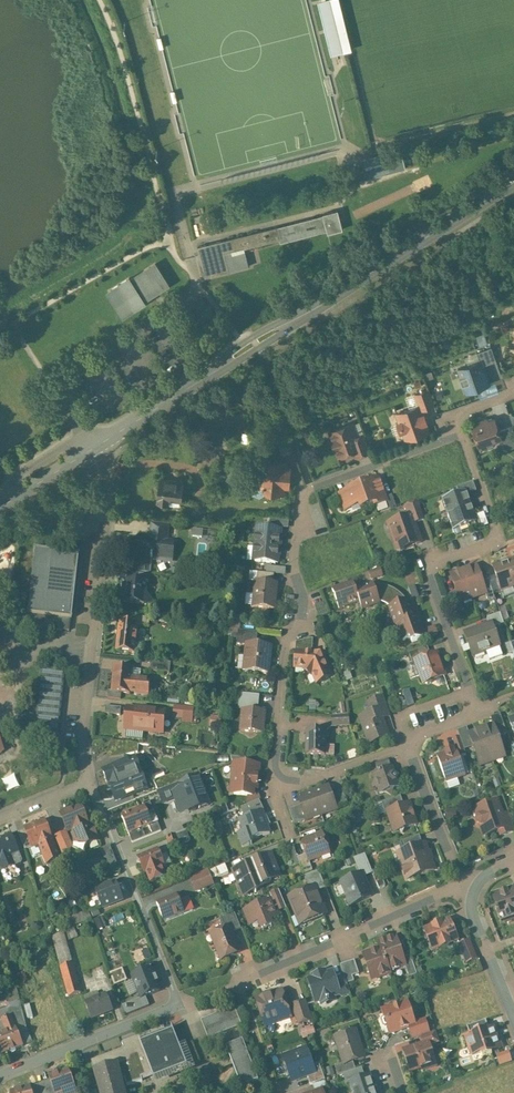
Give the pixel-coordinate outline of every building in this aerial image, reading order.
[(343,52),(352,49),(339,0),(330,0),(343,52)] [(385,153),(357,160),(359,169),(388,162),(385,153)] [(323,215),(283,225),(287,240),(327,231),(328,233),(342,230),(337,210),(323,214),(323,215)] [(278,226),(197,246),(205,277),(248,266),(244,248),(281,239),(278,226)] [(129,278),(108,291),(123,315),(144,302),(143,300),(168,285),(155,264),(130,279),(129,278)] [(478,335),(481,345),(490,342),(487,332),(478,335)] [(483,358),(457,367),(466,393),(492,384),(483,358)] [(429,389),(414,394),(418,406),(419,406),(420,409),(434,405),(429,389)] [(418,406),(397,414),(401,426),(400,426),(401,427),(406,439),(428,431),(425,423),(426,422),(423,414),(422,414),(420,409),(419,406),(418,406)] [(494,419),(472,426),(479,446),(482,447),(485,446),(487,443),(501,438),(498,431),(494,419)] [(352,423),(335,429),(338,437),(333,439),(332,440),(334,447),(336,447),(339,456),(342,457),(345,456),(347,453),(346,452),(353,450),(349,439),(356,437),(352,423)] [(498,431),(501,438),(504,447),(507,449),(513,446),(513,429),(513,425),(498,431)] [(356,437),(349,439),(353,450),(355,456),(370,451),(364,434),(356,437)] [(288,439),(277,443),(282,455),(292,451),(288,439)] [(280,462),(263,460),(260,486),(265,492),(282,494),(283,487),(288,487),(290,468),(280,467),(280,462)] [(378,477),(363,482),(364,484),(350,489),(351,492),(349,492),(352,502),(354,499),(355,499),(357,500),(361,509),(374,504),(377,515),(378,515),(375,506),(387,502),(378,477)] [(177,479),(165,478),(165,479),(159,478),(157,497),(158,497),(158,501),(167,503),(168,498),(181,500),(183,481),(177,480),(177,479)] [(466,483),(456,487),(459,493),(466,491),(467,494),(470,493),(466,483)] [(260,486),(254,485),(253,496),(259,497),(265,492),(260,486)] [(459,493),(457,494),(456,492),(450,494),(451,496),(442,499),(446,513),(470,505),(467,494),(466,491),(459,493)] [(349,492),(340,496),(345,510),(350,508),(352,502),(349,492)] [(417,501),(405,505),(408,513),(410,512),(414,523),(424,519),(417,501)] [(470,505),(446,513),(453,531),(467,526),(477,522),(475,518),(470,505)] [(408,513),(399,516),(400,519),(391,523),(396,539),(394,543),(396,548),(400,550),(421,542),(417,532),(416,533),(413,524),(414,523),(410,512),(408,513)] [(477,522),(467,526),(469,531),(481,527),(477,517),(475,518),(477,522)] [(152,524),(150,541),(139,540),(138,550),(136,550),(137,550),(136,556),(136,557),(141,558),(151,559),(152,560),(153,557),(172,559),(174,541),(166,540),(167,526),(152,524)] [(281,529),(258,527),(257,535),(256,534),(255,545),(280,547),(280,543),(279,543),(281,529)] [(195,528),(195,540),(207,540),(207,528),(195,528)] [(280,547),(255,545),(254,555),(255,555),(255,561),(277,563),(278,551),(280,551),(280,547)] [(78,555),(33,550),(33,552),(34,552),(27,614),(26,613),(26,615),(71,619),(71,618),(70,618),(77,556),(78,556),(78,555)] [(151,559),(141,558),(139,571),(149,572),(151,559)] [(494,567),(493,566),(501,591),(502,591),(502,589),(513,585),(513,581),(508,562),(494,567)] [(476,567),(464,571),(472,596),(484,592),(485,594),(486,593),(481,581),(476,565),(475,565),(476,567)] [(464,571),(452,576),(451,574),(450,574),(456,590),(460,602),(461,602),(461,600),(472,596),(464,571)] [(274,574),(257,572),(257,582),(273,584),(274,574)] [(151,575),(136,573),(135,581),(147,583),(148,583),(150,584),(151,575)] [(488,579),(481,581),(486,593),(485,594),(487,600),(494,598),(488,579)] [(135,581),(127,580),(126,592),(123,591),(122,602),(144,605),(147,583),(135,581)] [(257,582),(255,582),(253,606),(274,608),(276,584),(273,584),(257,582)] [(353,582),(332,589),(339,608),(359,601),(356,590),(353,582)] [(356,590),(359,601),(362,608),(380,602),(373,584),(356,590)] [(394,589),(390,587),(387,586),(385,585),(379,584),(376,584),(373,584),(379,601),(382,602),(384,603),(386,604),(388,605),(389,606),(406,600),(404,598),(403,596),(401,594),(399,593),(398,592),(396,590),(394,589)] [(460,602),(456,590),(450,592),(456,611),(463,609),(461,602),(460,602)] [(389,606),(395,624),(397,623),(413,618),(413,617),(407,600),(406,600),(389,606)] [(506,612),(500,614),(503,621),(509,619),(506,612)] [(500,613),(487,617),(489,624),(491,623),(493,627),(503,623),(503,621),(500,614),(500,613)] [(150,618),(127,615),(126,623),(138,625),(149,626),(150,618)] [(413,618),(397,623),(403,640),(410,637),(412,641),(425,637),(417,616),(413,617),(413,618)] [(126,623),(119,623),(116,651),(134,653),(138,625),(126,623)] [(489,624),(464,633),(472,656),(486,651),(499,647),(500,646),(493,627),(491,623),(489,624)] [(258,632),(238,630),(236,644),(247,645),(247,644),(255,645),(255,640),(257,640),(258,632)] [(313,638),(296,642),(295,653),(296,653),(296,652),(312,653),(313,638)] [(255,645),(247,644),(247,645),(244,670),(268,672),(270,646),(255,645)] [(427,646),(409,652),(412,663),(416,662),(415,661),(431,655),(427,646)] [(499,647),(486,651),(489,660),(502,655),(499,647)] [(312,653),(296,652),(296,653),(295,667),(305,668),(304,670),(310,674),(313,673),(317,682),(330,676),(320,654),(312,653)] [(431,655),(415,661),(416,662),(423,683),(425,682),(427,684),(432,682),(433,679),(444,675),(436,653),(431,655)] [(171,662),(151,660),(150,670),(169,673),(171,662)] [(0,726),(0,743),(27,727),(25,744),(58,747),(66,670),(41,668),(36,713),(20,712),(0,726)] [(132,669),(114,668),(112,691),(112,692),(121,693),(129,693),(130,692),(148,694),(150,681),(131,679),(132,669)] [(121,693),(112,692),(112,691),(108,691),(107,698),(120,699),(121,693)] [(383,698),(371,702),(375,713),(379,711),(381,719),(390,716),(383,698)] [(121,707),(106,705),(105,713),(120,715),(121,707)] [(193,707),(175,705),(173,717),(184,718),(184,722),(191,723),(193,707)] [(146,710),(128,708),(127,708),(125,728),(125,729),(126,729),(144,731),(146,710)] [(264,711),(243,709),(241,730),(262,732),(264,711)] [(165,712),(146,710),(144,731),(161,733),(162,733),(163,732),(162,732),(164,713),(165,713),(165,712)] [(375,713),(360,718),(369,743),(388,737),(381,719),(379,711),(375,713)] [(223,726),(223,715),(212,715),(212,725),(223,726)] [(348,715),(331,717),(332,726),(349,724),(348,715)] [(494,725),(486,728),(487,729),(484,730),(481,729),(492,759),(504,754),(498,737),(495,728),(494,725)] [(504,725),(495,728),(498,737),(507,733),(504,725)] [(477,733),(476,731),(469,734),(470,736),(467,737),(471,747),(473,746),(479,763),(492,759),(481,729),(479,732),(477,733)] [(328,731),(307,731),(306,755),(325,755),(325,754),(334,755),(334,745),(325,745),(325,737),(328,737),(328,731)] [(138,744),(123,742),(124,755),(137,752),(138,744)] [(463,747),(456,750),(459,758),(466,755),(463,747)] [(452,749),(445,752),(446,753),(437,756),(445,778),(454,775),(456,778),(465,775),(459,758),(456,750),(453,751),(452,749)] [(246,757),(230,755),(232,761),(234,763),(245,764),(246,757)] [(134,758),(103,770),(109,786),(110,786),(115,800),(146,788),(134,758)] [(388,759),(375,764),(378,772),(391,768),(388,759)] [(245,764),(234,763),(234,764),(232,765),(231,772),(233,775),(232,786),(234,788),(233,793),(252,795),(253,787),(257,784),(258,765),(245,764)] [(378,772),(373,774),(375,780),(373,785),(378,787),(380,793),(385,791),(390,794),(393,788),(398,786),(397,781),(399,776),(394,773),(392,768),(391,768),(378,772)] [(182,774),(168,779),(167,777),(154,782),(154,783),(155,783),(158,790),(184,780),(182,774)] [(202,774),(185,780),(184,780),(158,791),(163,801),(175,796),(180,810),(188,807),(189,811),(200,807),(199,804),(207,801),(200,782),(205,780),(202,774)] [(328,786),(313,791),(321,814),(336,809),(331,794),(328,786)] [(343,790),(331,794),(336,809),(348,804),(343,790)] [(313,791),(298,797),(301,805),(306,819),(321,814),(313,791)] [(400,795),(381,802),(385,813),(387,812),(387,811),(404,805),(400,795)] [(149,801),(142,804),(144,808),(121,817),(128,834),(129,834),(157,822),(158,822),(149,801)] [(497,801),(479,808),(481,816),(478,817),(477,820),(478,824),(481,826),(485,836),(499,831),(500,823),(504,822),(502,815),(497,802),(498,802),(497,801)] [(404,805),(387,811),(387,812),(391,823),(394,822),(397,831),(398,830),(403,832),(405,828),(416,824),(413,816),(411,810),(409,811),(407,804),(404,805)] [(301,805),(289,809),(294,824),(306,819),(301,805)] [(80,806),(61,814),(68,832),(74,829),(76,833),(73,834),(76,841),(74,846),(85,850),(88,843),(98,839),(93,826),(89,828),(80,806)] [(268,807),(250,814),(259,837),(276,831),(268,807)] [(502,815),(504,822),(500,823),(499,831),(500,835),(513,831),(513,828),(509,813),(502,815)] [(45,821),(24,829),(32,847),(45,842),(49,852),(56,849),(45,821)] [(157,822),(129,834),(132,842),(161,831),(157,822)] [(24,829),(18,832),(25,850),(32,847),(24,829)] [(178,832),(167,837),(171,848),(179,845),(178,840),(181,839),(178,832)] [(322,833),(301,841),(306,854),(308,860),(309,860),(315,858),(316,858),(320,857),(321,855),(322,855),(321,852),(328,849),(322,833)] [(0,839),(0,865),(3,872),(15,866),(21,864),(22,861),(18,853),(19,853),(12,834),(0,839)] [(419,835),(401,841),(404,851),(423,845),(419,835)] [(102,848),(112,873),(122,869),(111,844),(102,848)] [(404,851),(401,852),(404,861),(400,862),(406,879),(407,879),(410,880),(414,878),(415,876),(434,869),(430,859),(431,858),(429,854),(428,853),(425,844),(423,845),(404,851)] [(157,850),(138,858),(144,872),(146,872),(161,866),(163,865),(164,867),(171,864),(167,854),(160,857),(157,850)] [(306,854),(297,857),(303,874),(312,870),(309,860),(308,860),(306,854)] [(365,854),(355,857),(357,864),(367,860),(365,854)] [(271,855),(262,859),(259,857),(257,860),(252,863),(261,886),(268,883),(267,882),(271,881),(273,874),(278,872),(271,855)] [(367,860),(357,864),(361,873),(363,877),(372,873),(367,860)] [(246,866),(242,868),(240,867),(238,870),(233,872),(241,890),(246,888),(256,892),(258,887),(261,886),(252,863),(245,865),(246,866)] [(15,866),(3,872),(7,882),(19,877),(15,866)] [(161,866),(146,872),(151,882),(165,876),(161,866)] [(208,870),(191,878),(196,891),(214,884),(208,870)] [(318,870),(305,875),(310,889),(314,887),(316,892),(326,888),(318,870)] [(361,873),(341,882),(346,894),(345,896),(349,905),(371,896),(363,877),(361,873)] [(383,880),(376,882),(379,888),(385,886),(383,880)] [(115,882),(96,890),(102,907),(122,900),(115,882)] [(310,889),(289,897),(297,917),(299,916),(302,923),(325,913),(322,907),(324,906),(321,899),(320,899),(316,892),(314,887),(310,889)] [(492,895),(501,921),(513,917),(513,891),(513,888),(492,895)] [(278,890),(270,893),(272,900),(277,910),(285,907),(278,890)] [(176,895),(156,903),(163,920),(183,913),(176,895)] [(272,900),(246,910),(250,922),(258,919),(260,925),(270,921),(270,920),(275,918),(274,915),(276,915),(274,911),(277,910),(272,900)] [(234,913),(219,919),(222,926),(219,931),(230,927),(232,932),(241,928),(234,913)] [(449,919),(424,929),(432,950),(441,947),(441,948),(450,944),(449,943),(458,940),(449,919)] [(219,931),(213,934),(216,941),(214,942),(221,959),(240,952),(232,932),(230,927),(219,931)] [(63,932),(52,937),(61,967),(72,963),(63,932)] [(395,937),(379,942),(390,973),(389,970),(405,965),(403,958),(395,937)] [(476,958),(468,940),(459,944),(467,962),(476,958)] [(381,948),(363,955),(372,979),(390,973),(379,942),(378,942),(381,948)] [(410,955),(403,958),(405,965),(409,977),(417,974),(410,955)] [(354,960),(340,965),(344,976),(346,983),(354,981),(352,976),(359,974),(354,960)] [(72,963),(61,967),(69,996),(81,993),(72,963)] [(150,964),(130,972),(141,999),(161,991),(150,964)] [(122,967),(109,973),(114,985),(127,980),(122,967)] [(325,971),(312,975),(313,978),(308,979),(315,1002),(321,1001),(321,1002),(334,998),(333,996),(339,995),(340,994),(335,979),(332,971),(325,973),(325,971)] [(344,976),(335,979),(340,994),(339,995),(342,996),(350,994),(346,983),(344,976)] [(65,989),(54,994),(56,1001),(67,997),(65,989)] [(282,991),(268,995),(268,994),(256,998),(264,1023),(279,1018),(280,1020),(290,1016),(282,991)] [(105,995),(85,1002),(92,1018),(111,1010),(105,995)] [(305,1001),(292,1005),(298,1024),(311,1020),(305,1001)] [(407,1002),(383,1010),(383,1011),(385,1011),(388,1019),(387,1020),(388,1022),(389,1022),(387,1025),(390,1033),(408,1027),(415,1025),(414,1022),(407,1002)] [(234,1006),(201,1019),(208,1038),(241,1025),(234,1006)] [(11,1016),(1,1020),(6,1032),(16,1029),(11,1016)] [(425,1018),(414,1022),(415,1025),(408,1027),(412,1038),(429,1033),(429,1032),(428,1032),(425,1021),(425,1018)] [(486,1019),(467,1026),(470,1034),(488,1028),(486,1019)] [(316,1025),(302,1028),(304,1037),(318,1034),(316,1025)] [(165,1030),(163,1027),(122,1043),(124,1050),(103,1058),(93,1062),(95,1071),(117,1065),(121,1080),(125,1079),(126,1085),(142,1081),(153,1076),(154,1078),(187,1066),(172,1027),(171,1027),(171,1028),(165,1030)] [(470,1034),(466,1036),(469,1047),(470,1047),(472,1053),(472,1054),(473,1054),(480,1051),(482,1057),(492,1054),(491,1051),(501,1048),(498,1038),(496,1039),(492,1027),(488,1028),(470,1034)] [(0,1035),(0,1054),(1,1055),(23,1046),(16,1029),(6,1032),(0,1035)] [(355,1030),(345,1034),(342,1032),(339,1033),(338,1036),(335,1037),(344,1063),(353,1061),(364,1057),(355,1030)] [(441,1035),(442,1042),(450,1041),(448,1034),(441,1035)] [(242,1039),(226,1045),(230,1057),(232,1056),(234,1062),(233,1062),(241,1086),(258,1079),(242,1039)] [(429,1042),(404,1051),(407,1062),(409,1061),(412,1069),(430,1063),(429,1061),(434,1060),(434,1059),(436,1057),(434,1053),(432,1052),(429,1042)] [(306,1048),(283,1057),(292,1079),(307,1074),(314,1071),(312,1065),(306,1048)] [(513,1060),(513,1057),(512,1050),(499,1054),(502,1064),(513,1060)] [(353,1061),(344,1063),(335,1066),(338,1074),(355,1069),(353,1061)] [(314,1071),(307,1074),(310,1084),(325,1079),(319,1062),(312,1065),(314,1071)] [(95,1071),(94,1071),(100,1092),(124,1092),(121,1080),(117,1065),(95,1071)] [(49,1077),(51,1082),(55,1092),(77,1092),(68,1070),(49,1077)] [(350,1082),(353,1091),(354,1092),(376,1092),(370,1075),(350,1082)] [(324,1080),(312,1084),(314,1090),(326,1086),(324,1080)] [(43,1083),(47,1092),(55,1092),(51,1082),(43,1083)] [(38,1085),(40,1092),(47,1092),(43,1083),(38,1085)] [(10,1092),(11,1092),(40,1092),(38,1085),(10,1092)]
